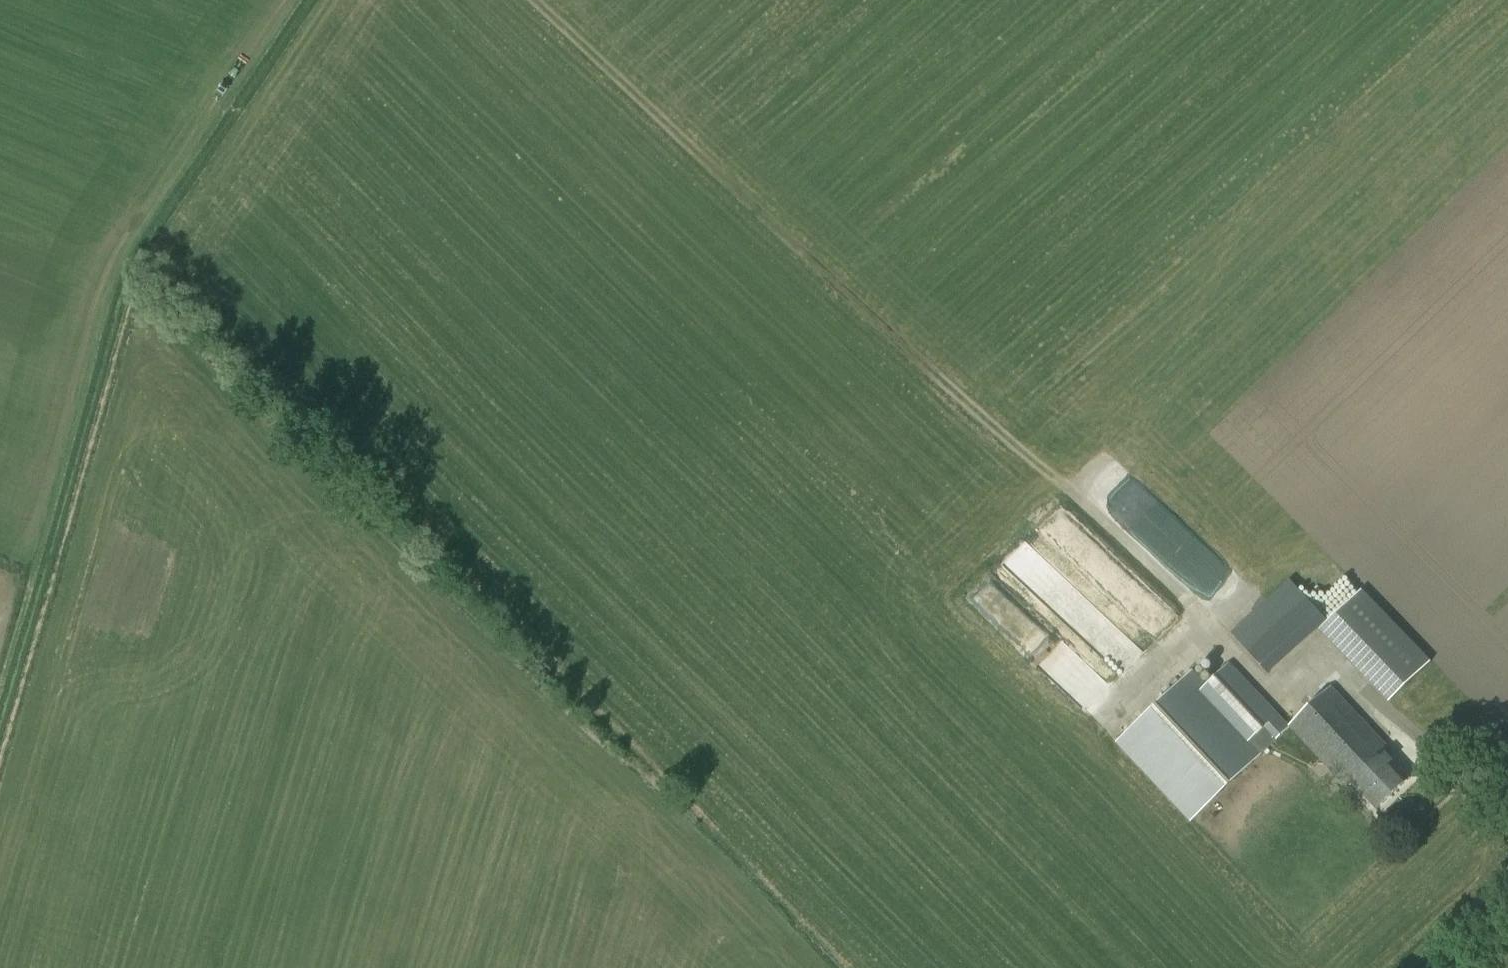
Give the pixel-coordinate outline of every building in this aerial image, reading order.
[(1269,599),(1231,634),(1268,674),(1319,628),(1327,621),(1290,580),(1269,599)] [(1370,682),(1388,701),(1430,661),(1363,589),(1320,629),(1370,682)] [(1289,724),(1230,662),(1206,683),(1192,669),(1115,743),(1191,822),(1268,749),(1256,737),(1261,732),(1272,744),(1292,727),(1347,787),(1352,783),(1377,809),(1408,780),(1384,754),(1389,749),(1330,686),(1289,724)]
